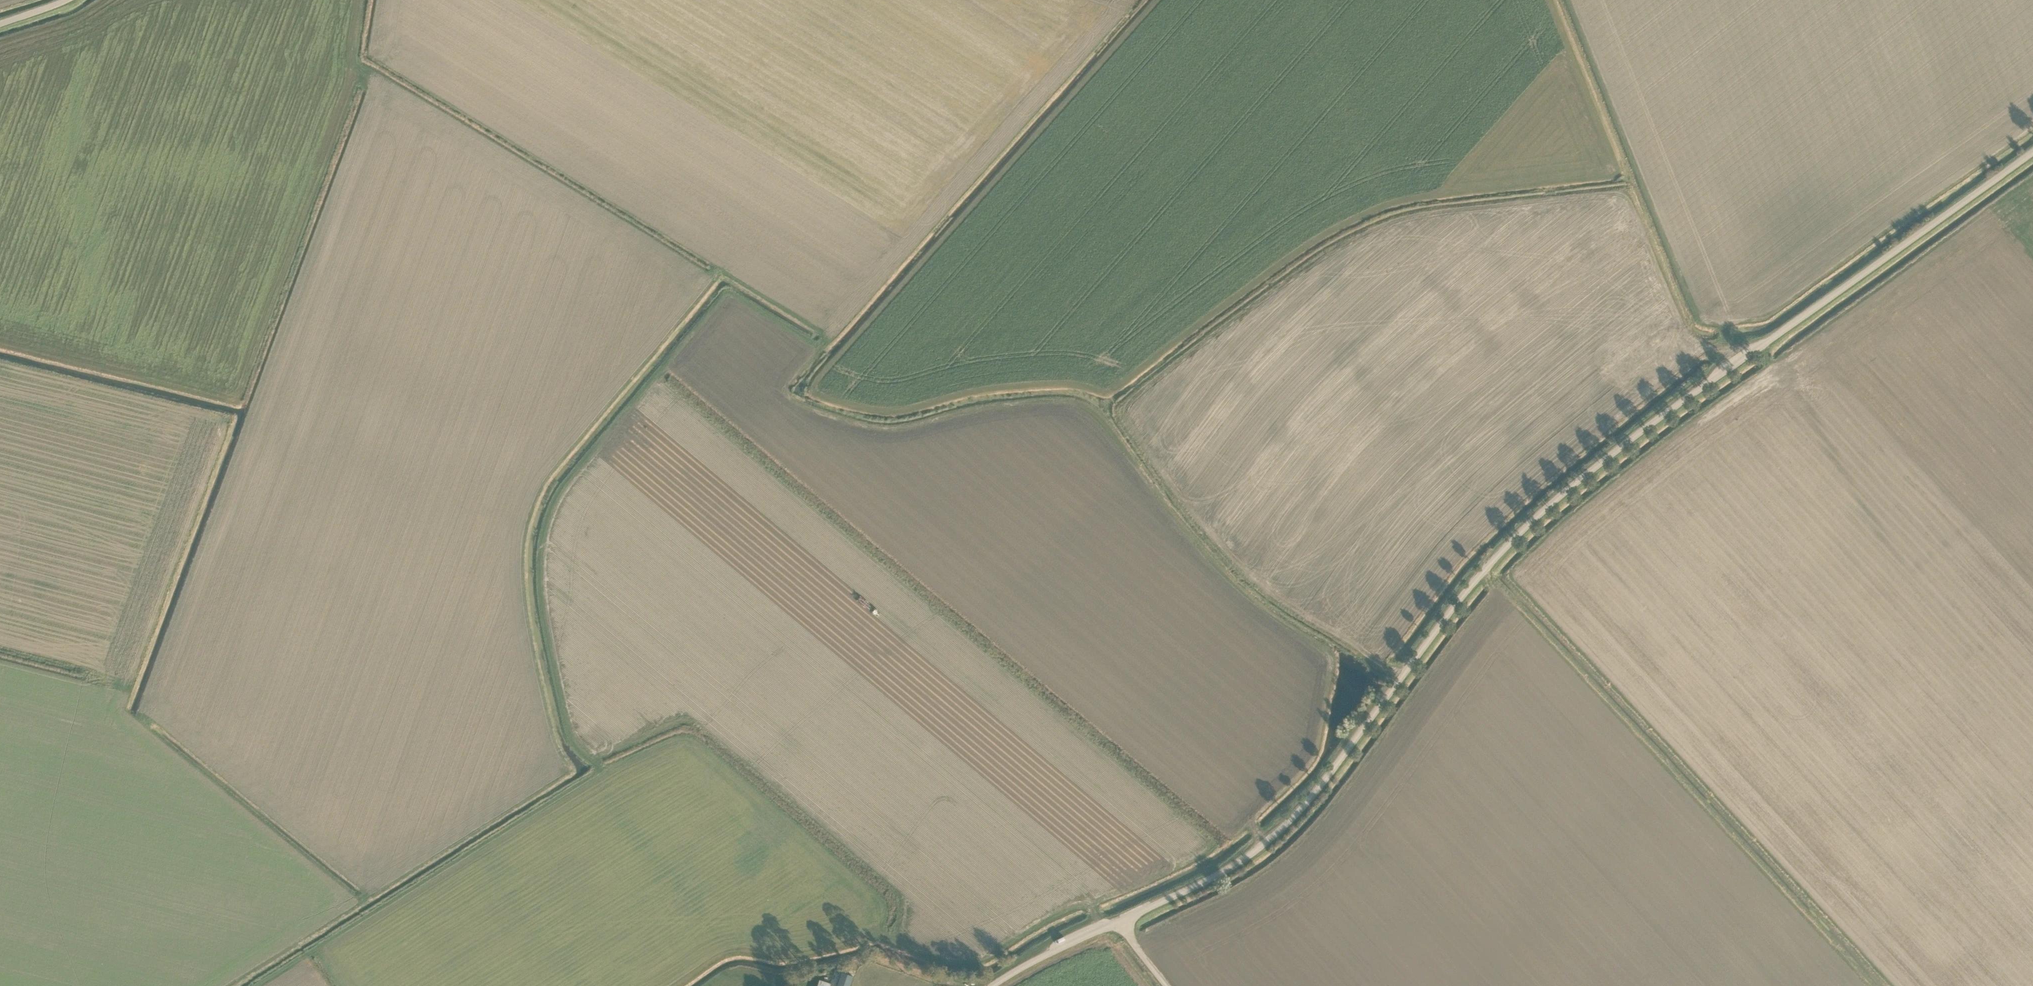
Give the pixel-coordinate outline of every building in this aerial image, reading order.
[(854,977),(846,974),(841,985),(850,985),(854,977)]
